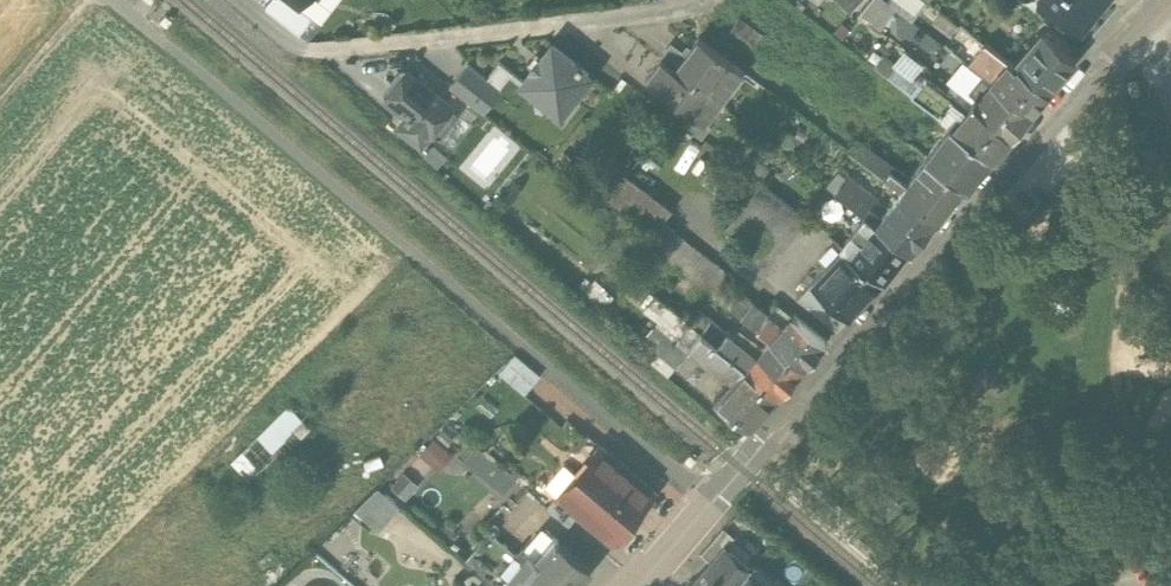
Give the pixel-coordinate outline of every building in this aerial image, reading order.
[(283,0),(273,0),(265,9),(298,35),(311,19),(298,8),(296,10),(283,0)] [(296,10),(298,8),(304,0),(283,0),(296,10)] [(852,10),(860,0),(839,0),(852,10)] [(884,0),(873,0),(861,16),(879,30),(895,9),(884,0)] [(1081,27),(1102,2),(1099,0),(1048,0),(1081,27)] [(1075,60),(1044,32),(1017,64),(1048,91),(1075,60)] [(971,33),(953,53),(968,65),(975,57),(983,62),(993,50),(971,33)] [(734,67),(699,40),(684,60),(683,61),(691,67),(684,76),(714,99),(728,81),(733,85),(743,71),(735,65),(734,67)] [(551,44),(522,81),(559,111),(589,73),(579,66),(581,64),(577,61),(576,63),(551,44)] [(684,60),(670,49),(662,59),(684,76),(691,67),(683,61),(684,60)] [(1017,64),(1014,67),(993,50),(983,62),(992,69),(1005,68),(992,84),(1029,112),(1048,91),(1017,64)] [(920,84),(882,56),(874,66),(911,94),(920,84)] [(684,76),(662,59),(647,79),(685,108),(699,119),(714,99),(684,76)] [(486,78),(467,63),(449,86),(483,112),(501,89),(499,88),(486,78)] [(511,73),(498,63),(486,78),(499,88),(511,73)] [(992,84),(968,65),(955,80),(978,98),(974,103),(1010,133),(1029,112),(992,84)] [(450,106),(406,72),(402,77),(395,78),(390,85),(391,91),(386,98),(407,115),(430,132),(433,128),(436,130),(450,113),(447,111),(450,106)] [(967,111),(926,78),(920,84),(911,94),(950,123),(950,124),(992,155),(1010,133),(974,103),(967,111)] [(891,105),(884,115),(890,120),(897,110),(891,105)] [(699,119),(685,108),(676,119),(701,138),(710,127),(699,119)] [(430,132),(407,115),(398,125),(421,143),(430,132)] [(992,155),(950,124),(928,156),(966,185),(981,165),(982,166),(992,155)] [(858,139),(849,150),(868,164),(877,153),(858,139)] [(966,185),(928,156),(910,178),(877,153),(868,164),(904,191),(937,215),(938,217),(954,197),(955,198),(966,185)] [(616,172),(605,192),(659,223),(671,203),(616,172)] [(748,174),(729,196),(743,209),(726,231),(750,249),(786,203),(748,174)] [(862,191),(841,175),(831,187),(852,204),(862,191)] [(904,191),(888,210),(862,191),(852,204),(866,214),(907,246),(908,245),(911,247),(937,215),(904,191)] [(786,203),(750,249),(741,259),(764,277),(808,220),(786,203)] [(907,246),(866,214),(841,246),(881,276),(897,258),(907,246)] [(729,279),(662,225),(649,242),(716,295),(726,281),(727,281),(729,279)] [(881,276),(841,246),(838,250),(839,250),(826,265),(827,265),(798,297),(834,330),(881,276)] [(727,281),(726,281),(716,295),(755,327),(766,314),(727,281)] [(792,315),(781,327),(766,314),(755,327),(770,340),(804,364),(826,339),(792,315)] [(740,362),(750,351),(718,326),(710,336),(715,339),(713,341),(740,362)] [(804,364),(770,340),(746,367),(779,393),(804,364)] [(740,362),(713,341),(702,355),(725,373),(732,372),(732,379),(715,399),(749,427),(779,393),(746,367),(740,362)] [(496,369),(522,392),(539,373),(513,350),(496,369)] [(415,478),(422,483),(448,448),(428,433),(391,485),(404,494),(415,478)] [(649,491),(602,451),(579,477),(574,472),(554,496),(611,544),(624,529),(620,525),(649,491)] [(349,506),(371,526),(394,501),(372,481),(349,506)] [(536,516),(550,497),(546,494),(541,501),(525,489),(516,502),(536,516)] [(723,526),(702,551),(711,559),(712,560),(721,549),(723,550),(735,536),(723,526)] [(505,580),(512,585),(575,585),(588,570),(545,533),(521,561),(505,580)] [(489,534),(463,563),(490,585),(500,585),(505,580),(521,561),(489,534)] [(712,560),(711,559),(688,585),(733,585),(742,575),(743,576),(747,571),(723,550),(721,549),(712,560)] [(733,585),(755,585),(743,576),(742,575),(733,585)]
